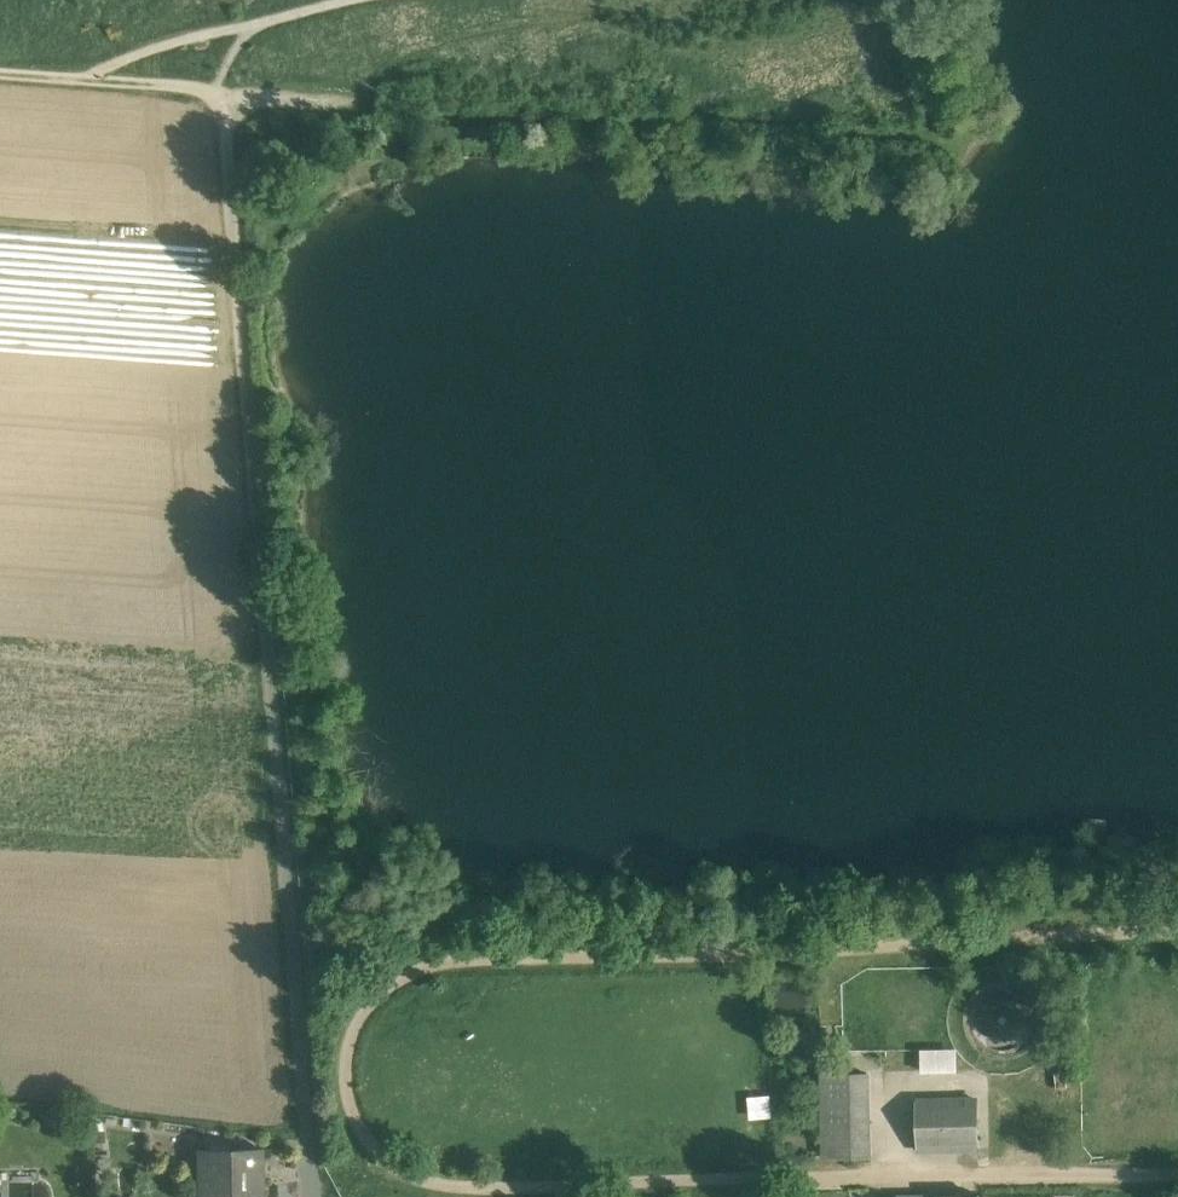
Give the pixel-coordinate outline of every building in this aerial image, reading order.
[(918,1052),(919,1074),(957,1073),(956,1050),(918,1052)] [(867,1074),(823,1075),(825,1158),(869,1157),(867,1074)] [(976,1100),(917,1101),(919,1150),(977,1149),(976,1100)] [(202,1151),(203,1193),(210,1193),(210,1196),(261,1196),(261,1150),(202,1151)]
